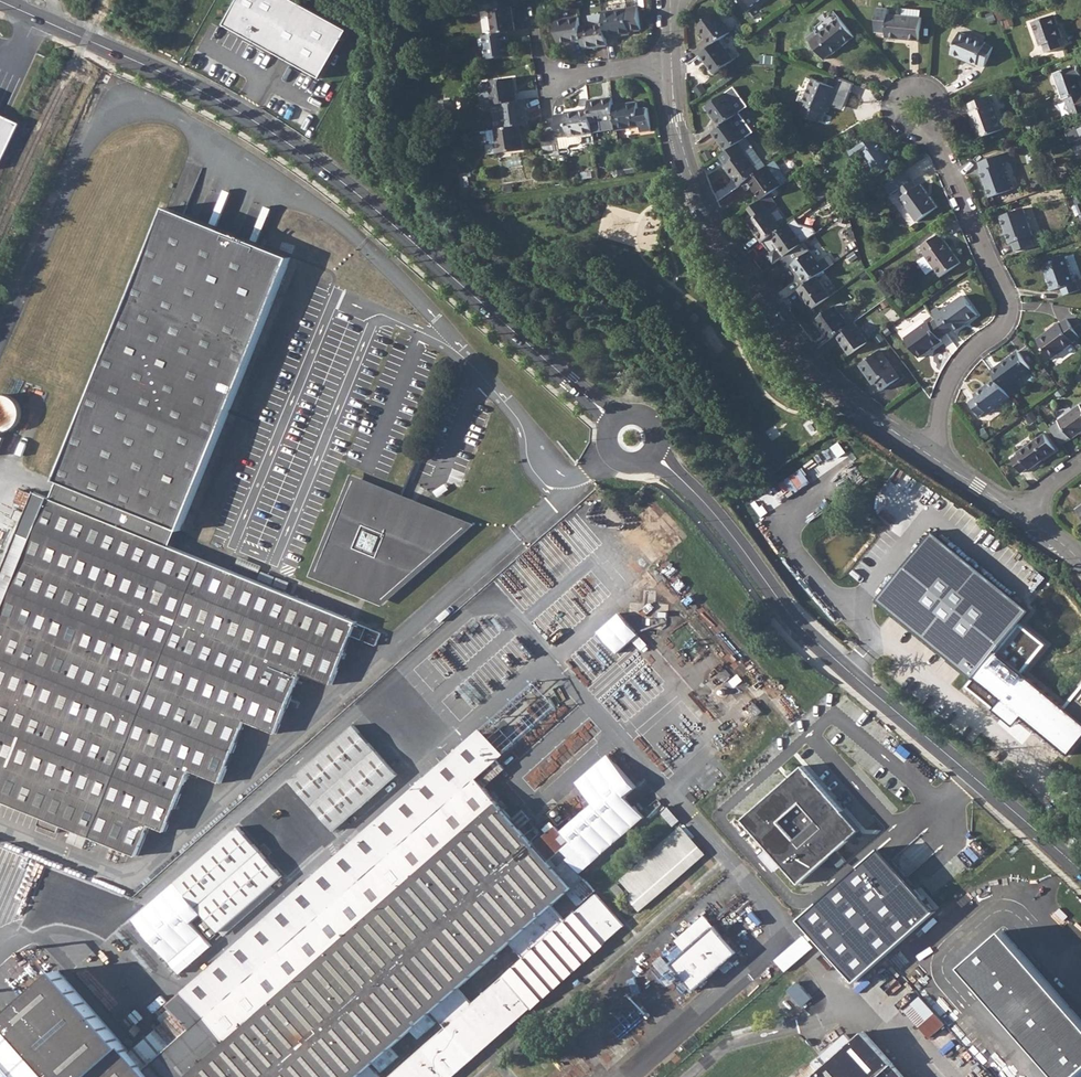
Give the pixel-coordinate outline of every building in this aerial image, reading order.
[(747,9),(760,0),(741,0),(747,9)] [(511,6),(489,9),(493,33),(506,31),(515,29),(511,6)] [(638,6),(603,11),(604,22),(606,36),(630,32),(630,30),(641,28),(638,6)] [(877,7),(876,30),(886,31),(886,36),(919,39),(921,16),(920,15),(920,9),(903,7),(902,14),(888,12),(888,7),(877,7)] [(697,26),(711,46),(719,39),(731,30),(717,11),(697,26)] [(1053,14),(1032,21),(1040,45),(1043,44),(1046,51),(1061,46),(1059,38),(1062,37),(1053,14)] [(580,26),(578,16),(555,20),(559,44),(582,40),(580,26)] [(816,30),(807,37),(824,58),(832,52),(833,53),(855,36),(839,17),(818,33),(816,30)] [(604,22),(580,26),(582,40),(584,48),(608,45),(606,36),(604,22)] [(960,30),(951,52),(977,63),(977,62),(985,65),(993,46),(985,42),(986,41),(960,30)] [(493,33),(482,34),(486,58),(510,54),(506,31),(493,33)] [(711,46),(700,54),(714,73),(733,59),(719,39),(711,46)] [(1054,72),(1063,98),(1066,97),(1068,105),(1080,100),(1080,93),(1080,92),(1080,84),(1078,75),(1080,74),(1078,64),(1054,72)] [(482,105),(493,104),(501,103),(517,100),(512,76),(489,80),(489,81),(484,82),(482,85),(483,92),(481,95),(482,105)] [(806,104),(801,114),(819,121),(823,112),(825,113),(836,87),(813,77),(803,103),(806,104)] [(706,106),(720,126),(732,117),(740,111),(726,92),(706,106)] [(989,94),(969,102),(972,110),(970,110),(980,136),(1003,128),(993,102),(992,101),(989,94)] [(613,96),(588,100),(590,109),(592,123),(616,119),(614,105),(613,96)] [(465,98),(457,99),(459,109),(467,108),(465,98)] [(517,100),(501,103),(505,127),(521,124),(528,123),(525,99),(517,100)] [(637,101),(614,105),(616,119),(618,129),(641,125),(642,131),(651,130),(647,106),(638,107),(637,101)] [(566,114),(555,115),(555,119),(560,149),(569,147),(572,144),(581,143),(583,141),(582,134),(593,132),(592,123),(590,109),(566,112),(566,114)] [(720,126),(712,132),(726,151),(745,137),(746,137),(732,117),(720,126)] [(9,126),(0,122),(0,146),(9,126)] [(505,127),(496,128),(499,151),(524,148),(521,124),(505,127)] [(800,134),(794,139),(797,143),(803,139),(800,134)] [(873,136),(851,151),(856,158),(862,154),(878,176),(895,163),(880,141),(877,142),(873,136)] [(725,165),(738,185),(747,179),(766,165),(745,137),(726,151),(720,156),(726,165),(725,165)] [(1006,151),(978,161),(981,171),(980,171),(989,196),(1012,188),(1003,162),(1009,160),(1006,151)] [(766,165),(747,179),(761,199),(769,193),(787,180),(774,160),(766,165)] [(913,179),(899,189),(904,196),(901,198),(917,220),(936,206),(921,184),(917,186),(913,179)] [(819,188),(813,192),(817,198),(824,194),(819,188)] [(755,217),(748,221),(762,241),(770,235),(782,227),(769,210),(777,204),(769,193),(761,199),(751,206),(757,215),(755,217)] [(165,207),(56,476),(180,526),(289,257),(165,207)] [(1022,208),(1000,217),(1009,242),(1012,241),(1015,250),(1033,243),(1029,235),(1032,234),(1022,208)] [(782,227),(770,235),(762,241),(767,248),(769,247),(772,250),(767,254),(773,263),(784,255),(803,241),(789,222),(782,227)] [(938,233),(921,247),(925,253),(925,254),(941,276),(960,262),(944,240),(943,240),(938,233)] [(792,264),(806,282),(816,275),(833,263),(828,255),(818,262),(810,250),(792,264)] [(1065,256),(1042,264),(1051,288),(1060,286),(1063,295),(1079,289),(1075,280),(1074,281),(1065,256)] [(806,282),(797,289),(812,308),(830,295),(816,275),(806,282)] [(942,313),(935,318),(947,333),(953,328),(955,330),(977,314),(963,294),(941,311),(942,313)] [(816,319),(829,338),(836,334),(849,324),(835,305),(816,319)] [(947,333),(935,318),(929,323),(927,320),(905,336),(919,356),(942,340),(940,338),(947,333)] [(1058,322),(1036,338),(1050,358),(1072,342),(1072,341),(1078,336),(1066,318),(1059,323),(1058,322)] [(849,324),(836,334),(850,353),(868,341),(854,321),(849,324)] [(880,350),(860,364),(874,384),(877,382),(882,389),(899,377),(880,350)] [(1017,351),(991,370),(996,378),(1009,395),(1016,390),(1011,383),(1030,369),(1017,351)] [(1009,395),(996,378),(975,394),(976,396),(970,401),(979,414),(986,409),(988,412),(1010,396),(1009,395)] [(7,429),(17,431),(26,401),(0,394),(0,454),(7,429)] [(1058,420),(1071,438),(1080,431),(1080,404),(1080,405),(1079,404),(1058,420)] [(1019,454),(1012,459),(1022,471),(1028,467),(1029,468),(1055,449),(1044,433),(1018,453),(1019,454)] [(0,616),(0,799),(40,816),(37,823),(58,832),(61,824),(138,855),(150,825),(165,831),(190,770),(221,782),(246,721),(277,733),(301,672),(332,684),(352,635),(357,622),(358,621),(170,546),(177,528),(179,529),(180,526),(56,476),(54,481),(57,482),(51,498),(48,497),(0,616)] [(353,480),(317,573),(382,599),(463,524),(353,480)] [(29,507),(34,493),(22,489),(17,504),(29,507)] [(881,594),(876,600),(973,680),(1029,611),(932,530),(881,594)] [(617,614),(595,633),(604,644),(614,653),(635,636),(626,626),(617,614)] [(1080,756),(1080,714),(1072,707),(1060,721),(1067,727),(1050,747),(1073,766),(1080,756)] [(397,777),(353,727),(290,783),(333,833),(397,777)] [(176,1012),(139,1045),(153,1061),(145,1069),(57,971),(14,1009),(0,1020),(0,1067),(5,1073),(8,1076),(9,1076),(381,1076),(371,1065),(430,1015),(443,1030),(387,1076),(451,1076),(481,1051),(489,1044),(572,971),(580,964),(624,925),(596,894),(565,921),(551,906),(573,887),(549,860),(535,844),(531,839),(522,829),(521,828),(514,819),(485,786),(477,778),(503,755),(480,728),(175,984),(169,1004),(176,1012)] [(765,847),(798,884),(828,858),(835,851),(859,831),(801,767),(741,820),(765,847)] [(960,804),(953,810),(958,817),(965,811),(960,804)] [(641,911),(708,854),(683,825),(621,878),(634,893),(629,897),(641,911)] [(238,826),(173,884),(219,937),(283,878),(238,826)] [(583,877),(573,887),(583,899),(594,890),(583,877)] [(676,940),(677,942),(683,951),(668,964),(694,994),(738,955),(704,915),(676,940)] [(1058,1076),(1075,1076),(1080,1072),(1080,1013),(1008,929),(963,967),(1058,1076)] [(799,980),(789,990),(805,1006),(814,996),(799,980)] [(946,1022),(936,1011),(920,1026),(930,1037),(946,1022)] [(864,1031),(851,1042),(811,1076),(905,1076),(864,1031)]
